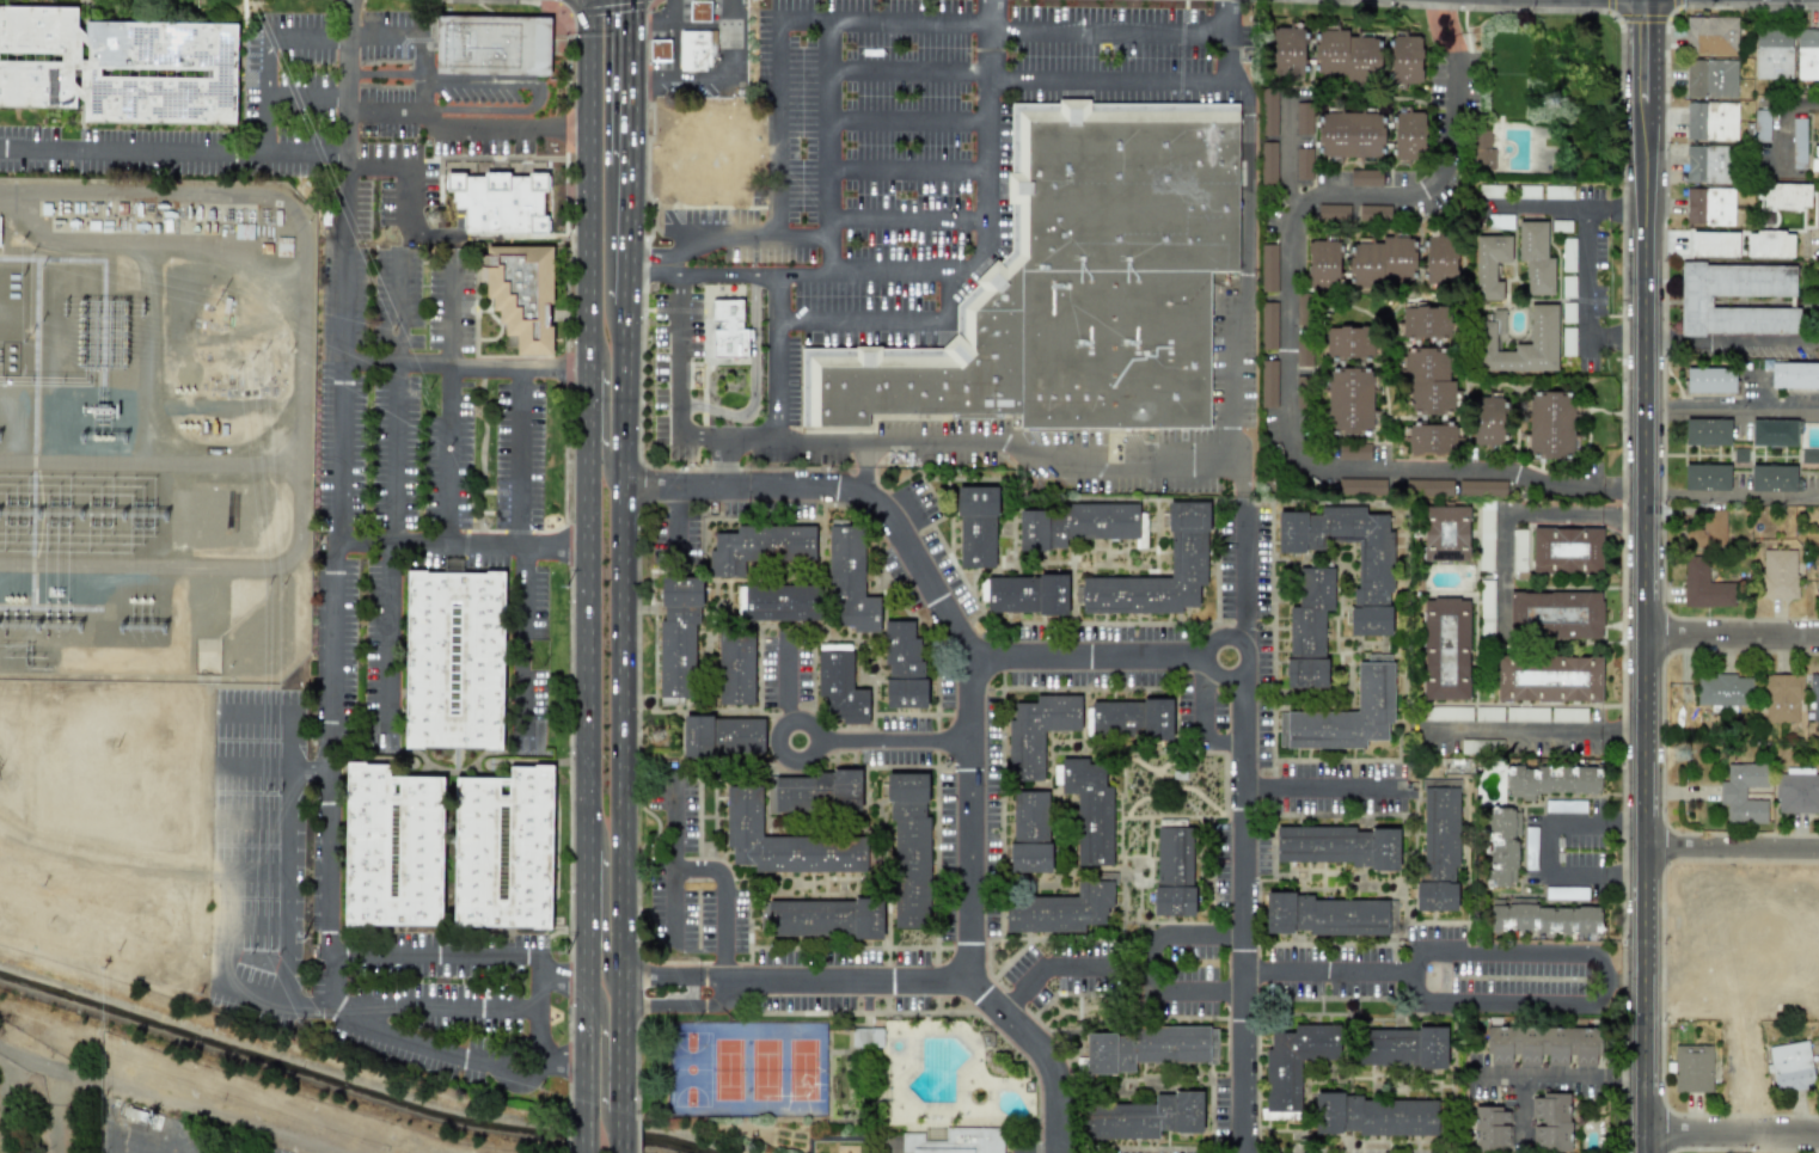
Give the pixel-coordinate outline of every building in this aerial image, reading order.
[(691,1),(691,19),(709,20),(710,2),(691,1)] [(85,22),(85,32),(77,32),(77,7),(0,6),(0,107),(76,108),(76,101),(84,101),(84,123),(236,125),(237,24),(85,22)] [(439,17),(546,18),(545,75),(437,73),(439,17)] [(1685,54),(1737,55),(1738,17),(1685,17),(1685,54)] [(1378,80),(1377,37),(1348,38),(1348,30),(1317,31),(1317,40),(1302,40),(1302,23),(1288,23),(1288,28),(1272,28),(1273,75),(1305,74),(1305,65),(1315,65),(1315,75),(1346,74),(1346,81),(1378,80)] [(1755,80),(1792,79),(1791,29),(1754,29),(1755,80)] [(1796,29),(1797,81),(1818,80),(1818,29),(1796,29)] [(679,30),(716,30),(716,56),(711,56),(711,63),(705,63),(705,69),(679,69),(679,30)] [(1390,84),(1420,84),(1421,37),(1390,36),(1390,84)] [(650,42),(651,60),(670,59),(670,42),(650,42)] [(1686,59),(1685,97),(1736,98),(1736,60),(1686,59)] [(802,430),(802,350),(938,350),(957,332),(957,305),(1008,251),(1009,99),(1239,100),(1238,275),(1213,274),(1212,429),(1017,428),(1017,415),(866,413),(866,431),(802,430)] [(1295,134),(1311,135),(1312,104),(1295,103),(1295,134)] [(1686,140),(1736,140),(1737,103),(1687,103),(1686,140)] [(1276,137),(1277,105),(1262,105),(1262,136),(1276,137)] [(1769,141),(1769,110),(1754,110),(1754,141),(1769,141)] [(1384,154),(1395,154),(1396,162),(1425,162),(1425,112),(1393,113),(1393,121),(1384,122),(1384,154)] [(1318,113),(1317,158),(1382,159),(1383,113),(1318,113)] [(1805,119),(1792,118),(1791,168),(1805,169),(1805,119)] [(1491,169),(1492,131),(1473,131),(1472,169),(1491,169)] [(1277,142),(1261,142),(1260,182),(1276,182),(1277,142)] [(1729,183),(1730,146),(1686,145),(1685,182),(1729,183)] [(1295,184),(1311,184),(1312,148),(1296,148),(1295,184)] [(1350,187),(1382,186),(1381,170),(1350,170),(1350,187)] [(546,234),(546,215),(543,215),(541,191),(546,191),(546,172),(527,172),(527,176),(509,176),(508,172),(500,172),(483,172),(483,176),(464,176),(464,172),(445,172),(445,191),(451,191),(451,198),(451,202),(453,202),(453,209),(464,209),(464,233),(546,234)] [(1762,208),(1809,209),(1810,184),(1763,183),(1762,208)] [(1540,198),(1539,186),(1515,186),(1515,199),(1540,198)] [(1544,199),(1571,200),(1571,186),(1544,186),(1544,199)] [(1733,226),(1734,189),(1686,188),(1685,225),(1733,226)] [(1349,205),(1317,205),(1317,220),(1349,221),(1349,205)] [(1546,222),(1518,221),(1517,262),(1526,262),(1525,295),(1553,296),(1554,257),(1546,257),(1546,222)] [(1551,232),(1570,233),(1571,221),(1552,221),(1551,232)] [(1738,257),(1738,231),(1691,231),(1690,256),(1738,257)] [(1792,258),(1792,233),(1746,232),(1745,257),(1792,258)] [(1511,237),(1476,236),(1475,301),(1502,301),(1502,280),(1495,280),(1495,262),(1510,263),(1511,237)] [(1426,286),(1456,285),(1456,237),(1425,237),(1426,286)] [(1562,272),(1575,272),(1575,239),(1561,239),(1562,272)] [(1415,284),(1415,241),(1351,240),(1350,283),(1415,284)] [(1307,287),(1339,287),(1340,242),(1307,242),(1307,287)] [(1276,244),(1260,244),(1261,292),(1277,292),(1276,244)] [(552,248),(486,247),(486,255),(480,255),(480,267),(486,267),(486,298),(493,298),(493,311),(498,311),(498,323),(505,324),(505,336),(516,336),(516,353),(551,353),(552,248)] [(1795,265),(1680,264),(1679,334),(1798,335),(1799,308),(1710,307),(1710,296),(1795,297),(1795,265)] [(1561,297),(1575,297),(1575,276),(1562,276),(1561,297)] [(712,358),(747,358),(747,330),(742,330),(742,300),(711,301),(711,326),(712,326),(712,358)] [(1575,323),(1575,303),(1562,303),(1562,323),(1575,323)] [(1556,370),(1556,304),(1529,304),(1529,345),(1513,345),(1513,351),(1495,351),(1495,334),(1504,334),(1504,310),(1478,310),(1478,370),(1556,370)] [(1440,338),(1439,306),(1401,307),(1402,322),(1401,322),(1401,338),(1440,338)] [(1260,308),(1260,350),(1275,351),(1276,308),(1260,308)] [(1374,359),(1374,327),(1326,326),(1325,358),(1374,359)] [(1575,356),(1575,328),(1562,328),(1561,356),(1575,356)] [(1295,368),(1308,368),(1309,348),(1296,348),(1295,368)] [(1403,348),(1403,380),(1410,380),(1409,412),(1453,413),(1454,381),(1446,381),(1446,348),(1403,348)] [(1276,360),(1260,360),(1260,408),(1277,407),(1276,360)] [(1771,363),(1771,389),(1818,389),(1818,363),(1771,363)] [(1328,435),(1358,435),(1358,431),(1373,431),(1374,368),(1328,367),(1328,435)] [(1686,393),(1735,393),(1734,368),(1685,368),(1686,393)] [(1529,396),(1529,457),(1577,457),(1576,392),(1543,392),(1543,396),(1529,396)] [(1684,445),(1729,446),(1730,420),(1685,419),(1684,445)] [(1750,447),(1796,447),(1796,434),(1800,434),(1800,421),(1751,420),(1750,447)] [(1458,423),(1407,426),(1409,458),(1460,455),(1458,423)] [(1338,459),(1369,460),(1369,446),(1338,445),(1338,459)] [(1800,450),(1801,464),(1818,463),(1818,450),(1800,450)] [(1683,490),(1729,491),(1729,465),(1684,464),(1683,490)] [(1750,492),(1799,493),(1800,479),(1795,479),(1795,466),(1750,466),(1750,492)] [(1388,494),(1387,478),(1338,479),(1338,494),(1388,494)] [(1459,495),(1505,496),(1506,481),(1459,480),(1459,495)] [(954,486),(994,486),(994,515),(992,515),(992,568),(957,568),(957,516),(954,516),(954,486)] [(1166,502),(1207,501),(1207,530),(1205,532),(1205,584),(1196,584),(1198,607),(1181,607),(1181,613),(1080,613),(1080,602),(1074,602),(1074,587),(1080,587),(1080,577),(1169,577),(1169,530),(1166,530),(1166,502)] [(1494,501),(1479,501),(1479,571),(1493,571),(1494,501)] [(1018,551),(1047,551),(1048,548),(1066,548),(1066,538),(1134,539),(1134,548),(1146,548),(1146,511),(1139,511),(1139,502),(1046,502),(1046,510),(1018,510),(1018,551)] [(1469,561),(1468,505),(1423,505),(1423,562),(1469,561)] [(1390,636),(1392,514),(1365,514),(1365,507),(1320,507),(1320,513),(1277,513),(1276,553),(1324,553),(1324,543),(1357,543),(1357,590),(1351,589),(1350,636),(1390,636)] [(1725,510),(1704,510),(1703,530),(1685,529),(1684,547),(1724,548),(1725,510)] [(881,633),(881,593),(864,593),(864,520),(829,521),(830,627),(852,627),(852,633),(881,633)] [(815,526),(736,526),(736,533),(714,533),(714,550),(708,550),(709,577),(744,577),(744,563),(815,563),(815,526)] [(1532,573),(1601,572),(1601,527),(1531,528),(1532,573)] [(1511,529),(1511,571),(1522,572),(1522,530),(1511,529)] [(1761,599),(1797,598),(1796,551),(1761,552),(1761,599)] [(1684,608),(1734,606),(1733,582),(1708,582),(1708,561),(1683,562),(1684,608)] [(1325,688),(1325,611),(1333,610),(1333,568),(1296,568),(1297,607),(1287,607),(1288,689),(1325,688)] [(404,749),(502,750),(504,572),(406,571),(404,749)] [(1036,575),(1065,575),(1065,615),(1036,615),(1036,612),(985,612),(985,601),(978,601),(979,578),(986,578),(986,577),(1036,577),(1036,575)] [(659,706),(696,706),(696,579),(662,578),(662,620),(659,620),(659,706)] [(1494,581),(1480,580),(1479,638),(1493,638),(1494,581)] [(744,586),(744,621),(819,622),(820,587),(744,586)] [(1601,638),(1601,592),(1509,592),(1509,638),(1601,638)] [(1423,600),(1433,600),(1433,597),(1459,597),(1459,600),(1469,600),(1468,677),(1469,677),(1469,700),(1423,700),(1423,600)] [(885,621),(885,709),(925,708),(925,639),(914,639),(914,621),(885,621)] [(753,706),(754,634),(719,633),(718,705),(753,706)] [(869,725),(868,689),(853,689),(853,650),(832,650),(832,645),(817,645),(817,697),(825,697),(825,719),(841,719),(841,725),(869,725)] [(1278,748),(1365,749),(1365,741),(1387,741),(1387,724),(1393,724),(1393,662),(1386,662),(1386,655),(1366,655),(1366,663),(1357,663),(1356,713),(1278,712),(1278,748)] [(1498,655),(1498,701),(1601,703),(1603,657),(1498,655)] [(1513,670),(1513,686),(1587,687),(1587,671),(1513,670)] [(1765,723),(1797,723),(1797,696),(1802,696),(1802,674),(1764,674),(1765,723)] [(1750,706),(1751,675),(1697,675),(1696,708),(1721,708),(1721,706),(1750,706)] [(1080,731),(1080,695),(1036,695),(1036,703),(1008,703),(1008,781),(1044,781),(1044,731),(1080,731)] [(1172,739),(1171,699),(1142,699),(1143,740),(1172,739)] [(1142,737),(1141,700),(1086,702),(1087,738),(1142,737)] [(1471,707),(1425,708),(1425,721),(1471,720),(1471,707)] [(1475,721),(1502,721),(1502,707),(1475,707),(1475,721)] [(1506,722),(1547,722),(1548,708),(1506,708),(1506,722)] [(1551,722),(1586,723),(1586,708),(1551,708),(1551,722)] [(764,717),(683,717),(683,757),(764,757),(764,717)] [(1076,866),(1112,866),(1112,786),(1105,786),(1105,758),(1061,758),(1061,794),(1076,794),(1076,866)] [(342,925),(441,927),(442,879),(452,879),(452,877),(442,877),(442,867),(446,867),(449,778),(388,776),(388,764),(346,763),(342,925)] [(1726,823),(1766,824),(1766,800),(1744,800),(1745,788),(1767,788),(1767,764),(1727,763),(1726,781),(1719,781),(1719,805),(1726,805),(1726,823)] [(553,767),(509,766),(509,778),(454,778),(453,927),(551,928),(553,767)] [(1506,766),(1506,795),(1511,795),(1511,797),(1521,797),(1521,801),(1533,801),(1533,796),(1538,796),(1538,792),(1551,792),(1551,791),(1556,791),(1556,792),(1578,792),(1578,795),(1599,795),(1599,792),(1601,792),(1601,775),(1603,775),(1604,771),(1601,771),(1601,769),(1594,769),(1596,767),(1573,767),(1573,769),(1570,769),(1570,767),(1556,767),(1556,768),(1551,768),(1551,767),(1548,767),(1538,767),(1538,771),(1536,771),(1536,768),(1531,768),(1531,769),(1524,769),(1524,766),(1506,766)] [(1818,814),(1818,774),(1813,774),(1813,769),(1785,768),(1785,774),(1776,774),(1775,813),(1818,814)] [(860,773),(767,773),(767,812),(860,812),(860,773)] [(893,934),(928,934),(928,773),(887,773),(887,821),(894,821),(893,934)] [(1421,780),(1459,779),(1460,791),(1458,791),(1458,867),(1453,867),(1453,883),(1458,883),(1458,887),(1463,887),(1463,899),(1457,899),(1457,913),(1416,913),(1415,883),(1417,883),(1417,864),(1423,864),(1423,791),(1421,791),(1421,780)] [(866,872),(866,837),(761,838),(761,787),(726,788),(726,848),(731,848),(731,865),(754,865),(754,873),(866,872)] [(1050,792),(1012,791),(1011,873),(1049,873),(1050,792)] [(1545,812),(1585,813),(1585,801),(1545,800),(1545,812)] [(1518,810),(1499,809),(1499,814),(1488,814),(1487,885),(1517,886),(1518,810)] [(1155,916),(1193,917),(1193,826),(1155,826),(1155,916)] [(1275,862),(1351,863),(1351,869),(1398,870),(1399,828),(1275,827),(1275,862)] [(1524,869),(1536,869),(1536,828),(1524,827),(1524,869)] [(1006,931),(1104,931),(1104,912),(1113,912),(1113,874),(1076,874),(1077,896),(1005,896),(1006,931)] [(1586,900),(1587,888),(1545,887),(1544,899),(1586,900)] [(1387,936),(1387,901),(1312,900),(1312,893),(1266,892),(1266,932),(1308,932),(1308,935),(1387,936)] [(1601,907),(1534,906),(1534,898),(1490,898),(1490,930),(1537,930),(1537,938),(1564,938),(1564,939),(1600,939),(1601,907)] [(883,937),(882,899),(767,900),(767,937),(883,937)] [(1342,1060),(1343,1025),(1293,1024),(1293,1032),(1270,1032),(1270,1049),(1265,1049),(1264,1120),(1299,1120),(1300,1060),(1342,1060)] [(1486,1026),(1485,1054),(1490,1054),(1490,1065),(1511,1065),(1511,1055),(1518,1055),(1518,1065),(1539,1066),(1539,1055),(1546,1055),(1546,1066),(1567,1066),(1567,1055),(1576,1056),(1576,1065),(1600,1065),(1601,1029),(1486,1026)] [(851,1028),(851,1048),(883,1047),(882,1028),(851,1028)] [(1358,1066),(1446,1067),(1446,1029),(1358,1028),(1358,1066)] [(1085,1073),(1133,1073),(1133,1063),(1217,1063),(1217,1030),(1085,1029),(1085,1073)] [(1767,1046),(1770,1064),(1769,1065),(1773,1092),(1814,1086),(1808,1041),(1767,1046)] [(1712,1045),(1673,1046),(1674,1093),(1712,1092),(1712,1045)] [(1082,1140),(1158,1140),(1158,1132),(1202,1132),(1202,1092),(1154,1092),(1154,1104),(1082,1104),(1082,1140)] [(1569,1152),(1571,1093),(1540,1093),(1540,1098),(1532,1098),(1532,1119),(1542,1119),(1541,1128),(1533,1127),(1533,1151),(1569,1152)] [(1314,1135),(1438,1135),(1438,1097),(1314,1097),(1314,1135)] [(1472,1148),(1511,1149),(1511,1112),(1501,1111),(1501,1106),(1473,1106),(1472,1148)] [(945,1127),(945,1141),(922,1141),(922,1133),(901,1132),(901,1148),(911,1148),(911,1152),(1002,1152),(1002,1127),(945,1127)] [(922,1128),(922,1140),(944,1140),(944,1128),(922,1128)]
